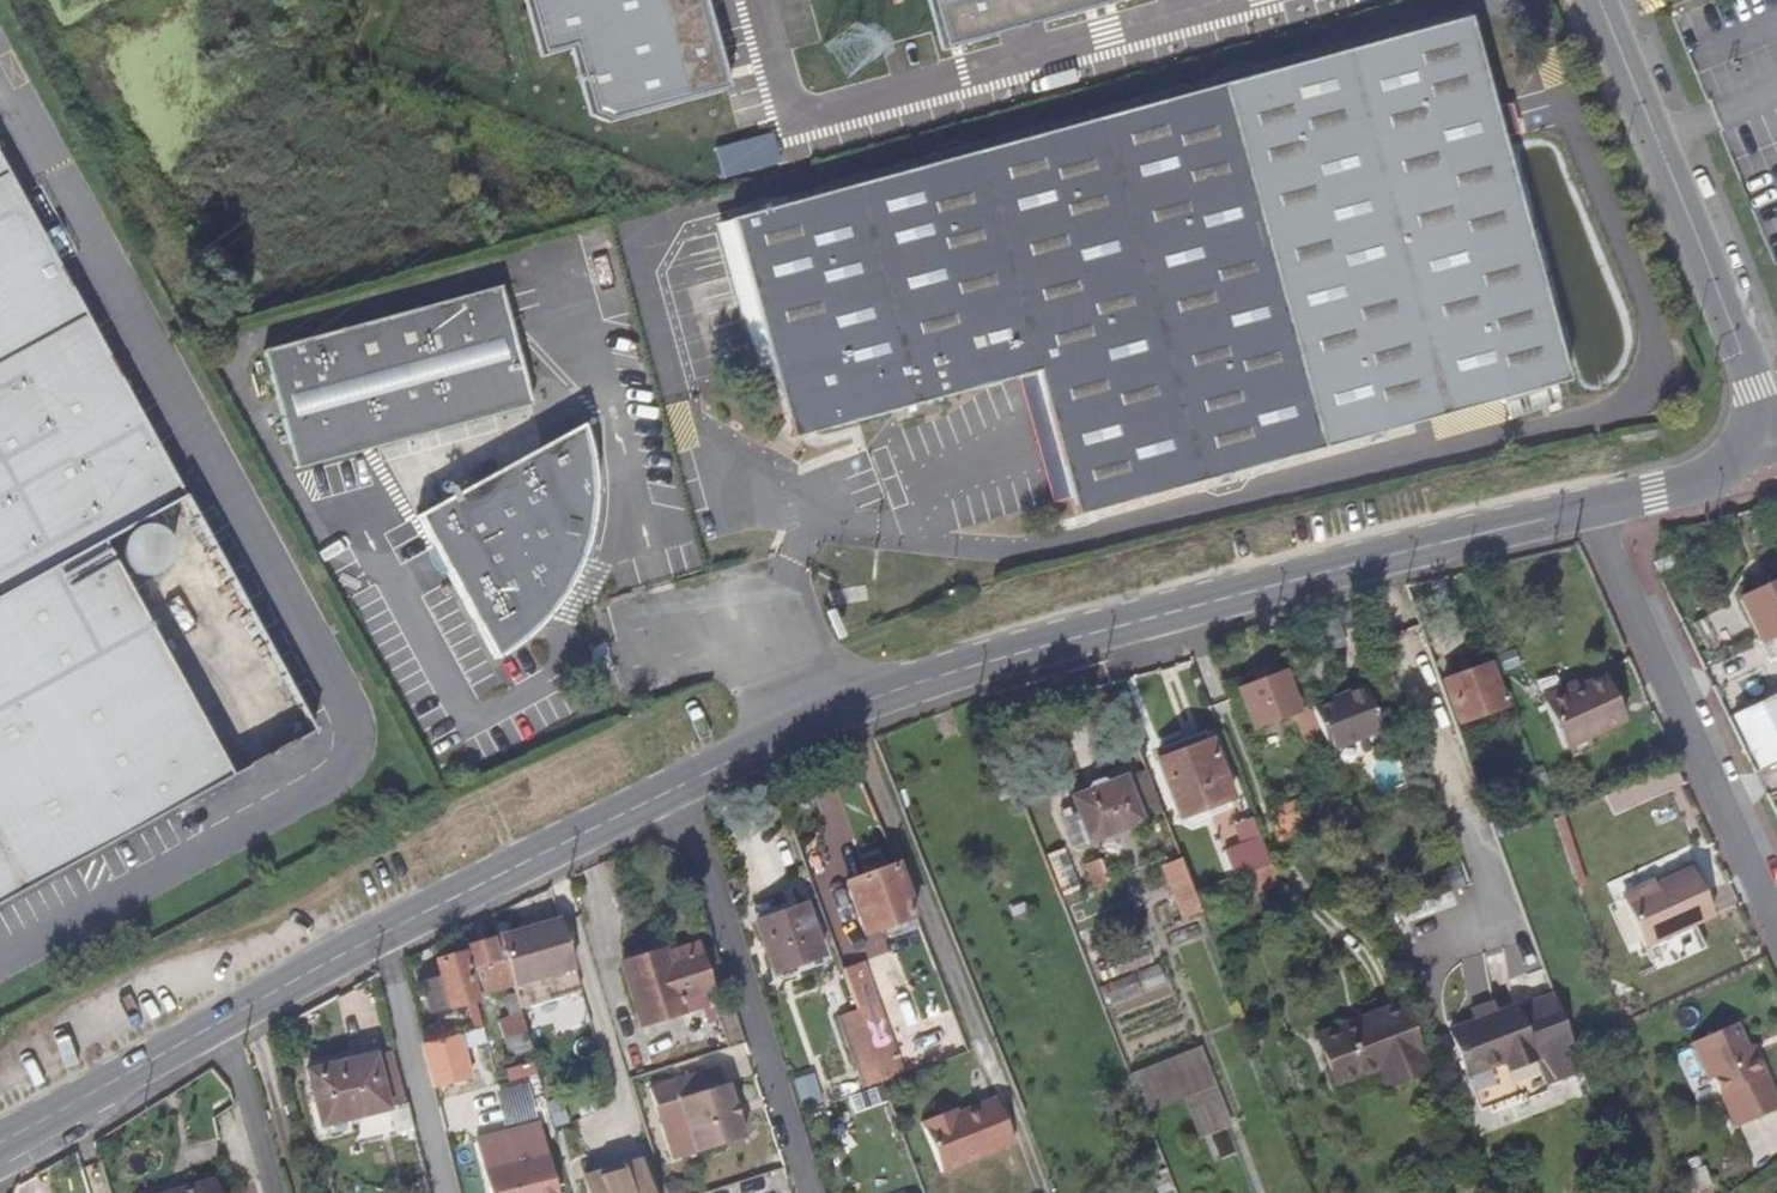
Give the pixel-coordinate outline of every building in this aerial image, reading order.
[(710,0),(537,0),(551,54),(581,46),(599,113),(614,125),(735,92),(710,0)] [(949,52),(1139,0),(935,0),(949,52)] [(1065,503),(1069,518),(1502,401),(1550,388),(1561,385),(1497,150),(1488,114),(1463,23),(727,225),(763,370),(784,445),(1032,375),(1036,389),(1065,503)] [(315,735),(0,160),(0,907),(315,735)] [(727,225),(709,230),(749,375),(763,370),(727,225)] [(258,354),(271,404),(284,454),(289,473),(525,409),(499,299),(496,288),(258,354)] [(1553,401),(1550,388),(1502,401),(1505,414),(1553,401)] [(1049,506),(1065,503),(1036,389),(1019,395),(1049,506)] [(591,449),(583,428),(417,520),(496,663),(513,652),(527,641),(547,622),(560,606),(569,594),(578,581),(585,568),(590,552),(596,530),(597,517),(598,499),(597,483),(594,464),(591,449)] [(159,437),(154,440),(158,449),(164,446),(159,437)] [(1743,598),(1761,638),(1776,631),(1776,582),(1743,598)] [(1683,606),(1678,596),(1673,598),(1677,608),(1683,606)] [(1447,680),(1462,723),(1508,706),(1491,664),(1447,680)] [(1626,721),(1606,675),(1580,686),(1547,700),(1568,747),(1626,721)] [(1300,718),(1299,716),(1285,677),(1241,693),(1257,734),(1300,718)] [(1547,700),(1580,686),(1577,680),(1544,694),(1547,700)] [(1328,751),(1380,732),(1364,690),(1312,708),(1313,712),(1325,744),(1328,751)] [(1733,715),(1759,770),(1776,761),(1776,693),(1733,715)] [(1325,744),(1313,712),(1299,716),(1300,718),(1303,726),(1299,727),(1308,751),(1325,744)] [(1208,743),(1160,761),(1182,818),(1231,802),(1208,743)] [(1127,778),(1143,822),(1166,814),(1149,770),(1127,778)] [(1076,847),(1143,822),(1127,778),(1074,798),(1082,815),(1066,821),(1076,847)] [(1271,815),(1282,843),(1285,842),(1308,834),(1297,806),(1274,814),(1271,815)] [(1511,815),(1497,819),(1503,836),(1515,832),(1511,815)] [(1243,844),(1250,842),(1261,871),(1274,867),(1255,819),(1236,825),(1243,844)] [(1089,864),(1098,888),(1114,882),(1105,859),(1089,864)] [(1197,893),(1184,860),(1166,867),(1185,917),(1203,910),(1197,893)] [(864,933),(885,926),(916,916),(897,867),(846,884),(864,933)] [(1714,916),(1694,870),(1658,885),(1625,899),(1647,947),(1714,916)] [(1625,899),(1658,885),(1655,878),(1622,892),(1625,899)] [(816,957),(801,906),(753,919),(768,969),(816,957)] [(521,993),(523,1002),(582,985),(562,914),(503,931),(504,936),(518,983),(521,993)] [(916,916),(885,926),(890,938),(920,928),(916,916)] [(463,947),(476,994),(518,983),(504,936),(463,947)] [(1147,950),(1142,936),(1119,945),(1125,960),(1147,950)] [(663,947),(667,959),(699,950),(695,938),(663,947)] [(681,1006),(678,992),(708,982),(699,950),(667,959),(663,947),(662,944),(622,957),(640,1019),(681,1006)] [(444,974),(452,1006),(478,999),(476,994),(463,947),(457,949),(459,955),(440,960),(444,974)] [(1154,972),(1151,966),(1149,959),(1100,978),(1103,985),(1105,991),(1154,972)] [(867,1048),(887,1041),(861,963),(840,970),(856,1015),(867,1048)] [(413,981),(421,1014),(452,1006),(444,974),(413,981)] [(1168,993),(1161,977),(1140,984),(1147,1001),(1168,993)] [(1379,1074),(1424,1059),(1397,990),(1330,1016),(1349,1068),(1375,1060),(1379,1074)] [(523,1002),(521,993),(510,997),(516,1018),(504,1021),(515,1057),(537,1051),(532,1033),(523,1002)] [(1515,1014),(1512,1006),(1448,1033),(1465,1075),(1503,1060),(1505,1064),(1570,1037),(1555,998),(1515,1014)] [(837,1020),(860,1087),(878,1081),(867,1048),(856,1015),(837,1020)] [(1349,1068),(1330,1016),(1312,1022),(1331,1075),(1349,1068)] [(496,1035),(492,1022),(485,1024),(480,1026),(482,1030),(485,1045),(493,1044),(491,1036),(496,1035)] [(1749,1055),(1736,1024),(1687,1046),(1704,1083),(1708,1081),(1730,1130),(1776,1109),(1776,1103),(1755,1053),(1749,1055)] [(476,1075),(466,1034),(431,1042),(438,1072),(441,1082),(476,1075)] [(898,1075),(887,1041),(867,1048),(878,1081),(898,1075)] [(381,1054),(394,1107),(415,1102),(402,1049),(381,1054)] [(329,1123),(394,1107),(381,1054),(316,1070),(329,1123)] [(1135,1083),(1149,1119),(1217,1092),(1202,1057),(1135,1083)] [(728,1109),(720,1080),(716,1081),(711,1063),(642,1083),(648,1101),(671,1094),(680,1125),(728,1109)] [(917,1122),(935,1173),(1008,1148),(992,1103),(952,1116),(943,1119),(942,1114),(917,1122)] [(680,1125),(686,1149),(736,1135),(728,1109),(680,1125)] [(951,1111),(942,1114),(943,1119),(952,1116),(951,1111)] [(544,1125),(514,1132),(521,1161),(491,1168),(497,1192),(561,1192),(544,1125)] [(521,1161),(514,1132),(484,1139),(491,1168),(521,1161)] [(640,1160),(583,1176),(588,1192),(651,1192),(640,1160)] [(1713,1190),(1708,1173),(1694,1177),(1699,1192),(1703,1192),(1713,1190)] [(216,1179),(166,1192),(220,1192),(216,1179)]
